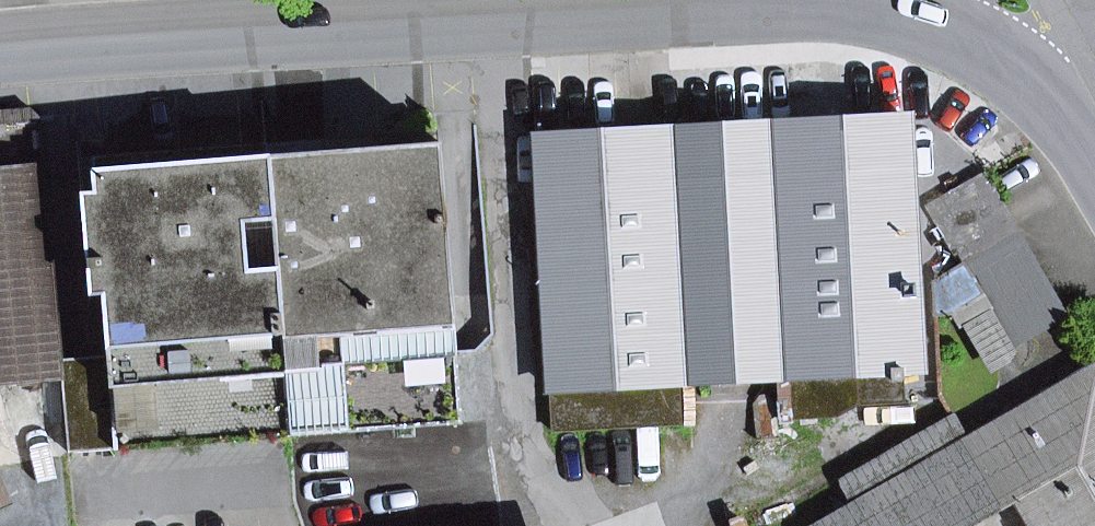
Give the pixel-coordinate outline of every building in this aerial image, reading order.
[(855,372),(902,370),(920,369),(907,117),(776,124),(779,176),(791,376),(855,372)] [(669,182),(779,176),(776,124),(666,130),(669,182)] [(552,431),(681,424),(679,381),(669,182),(666,130),(535,137),(548,388),(552,431)] [(459,422),(437,145),(267,157),(290,436),(459,422)] [(102,291),(106,354),(113,449),(290,436),(267,157),(93,170),(99,255),(85,256),(85,266),(100,265),(102,291)] [(61,378),(60,358),(42,164),(0,168),(0,381),(61,378)] [(984,174),(927,207),(960,264),(1017,232),(984,174)] [(679,381),(791,376),(779,176),(669,182),(679,381)] [(960,264),(1009,349),(1066,317),(1017,232),(960,264)] [(92,355),(106,354),(102,291),(87,292),(92,355)] [(113,449),(106,354),(92,355),(60,358),(61,378),(68,453),(113,449)] [(965,444),(855,508),(823,525),(966,525),(1017,497),(1034,525),(1094,525),(1094,368),(965,444)] [(855,372),(857,405),(903,402),(902,370),(855,372)] [(857,405),(855,372),(791,376),(793,419),(836,416),(857,405)] [(855,508),(965,444),(950,418),(840,482),(855,508)]
